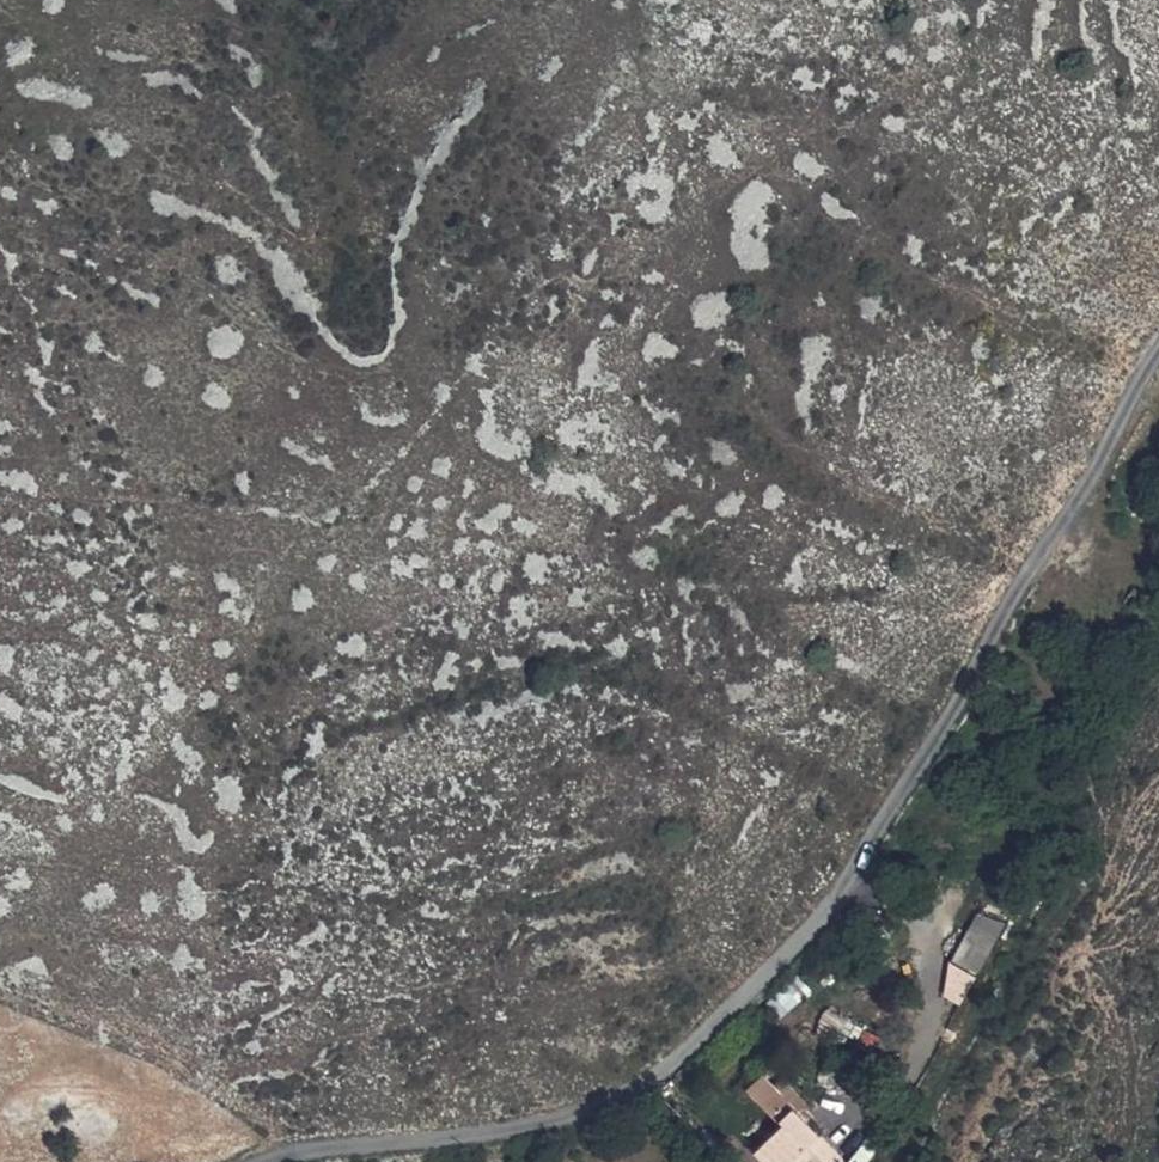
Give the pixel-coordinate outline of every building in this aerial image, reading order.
[(953,952),(979,964),(1004,911),(978,899),(953,952)] [(948,966),(940,998),(962,1003),(970,971),(948,966)] [(803,1113),(783,1093),(768,1077),(754,1091),(789,1127),(803,1113)] [(794,1083),(783,1093),(803,1113),(813,1104),(794,1083)] [(762,1152),(771,1161),(799,1161),(811,1150),(789,1127),(762,1152)] [(846,1161),(858,1161),(864,1149),(849,1142),(819,1128),(811,1144),(846,1161)]
